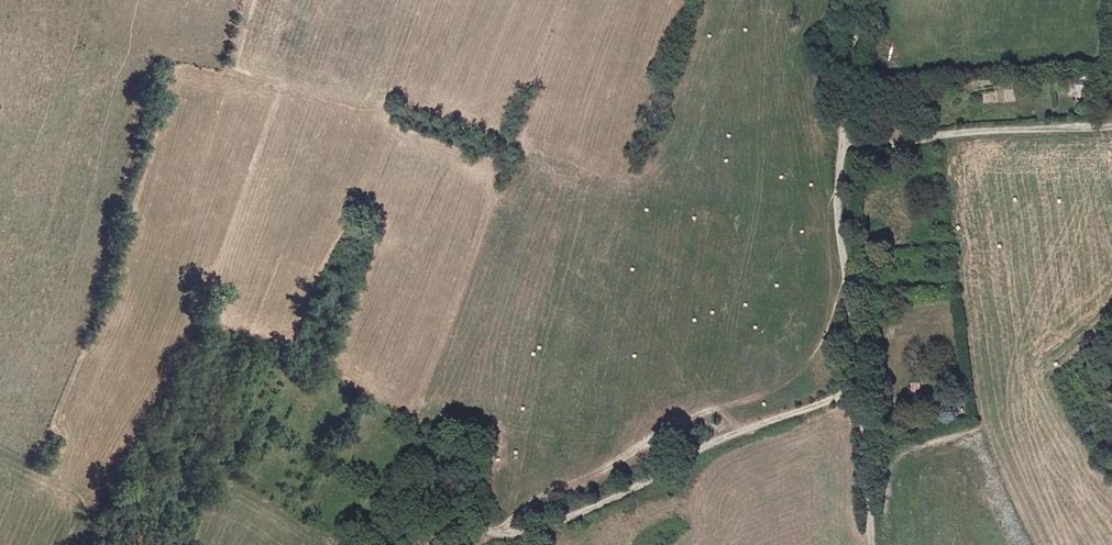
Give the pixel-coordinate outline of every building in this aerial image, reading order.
[(1074,85),(1073,94),(1083,95),(1084,86),(1074,85)] [(922,396),(921,383),(910,384),(911,397),(922,396)]
